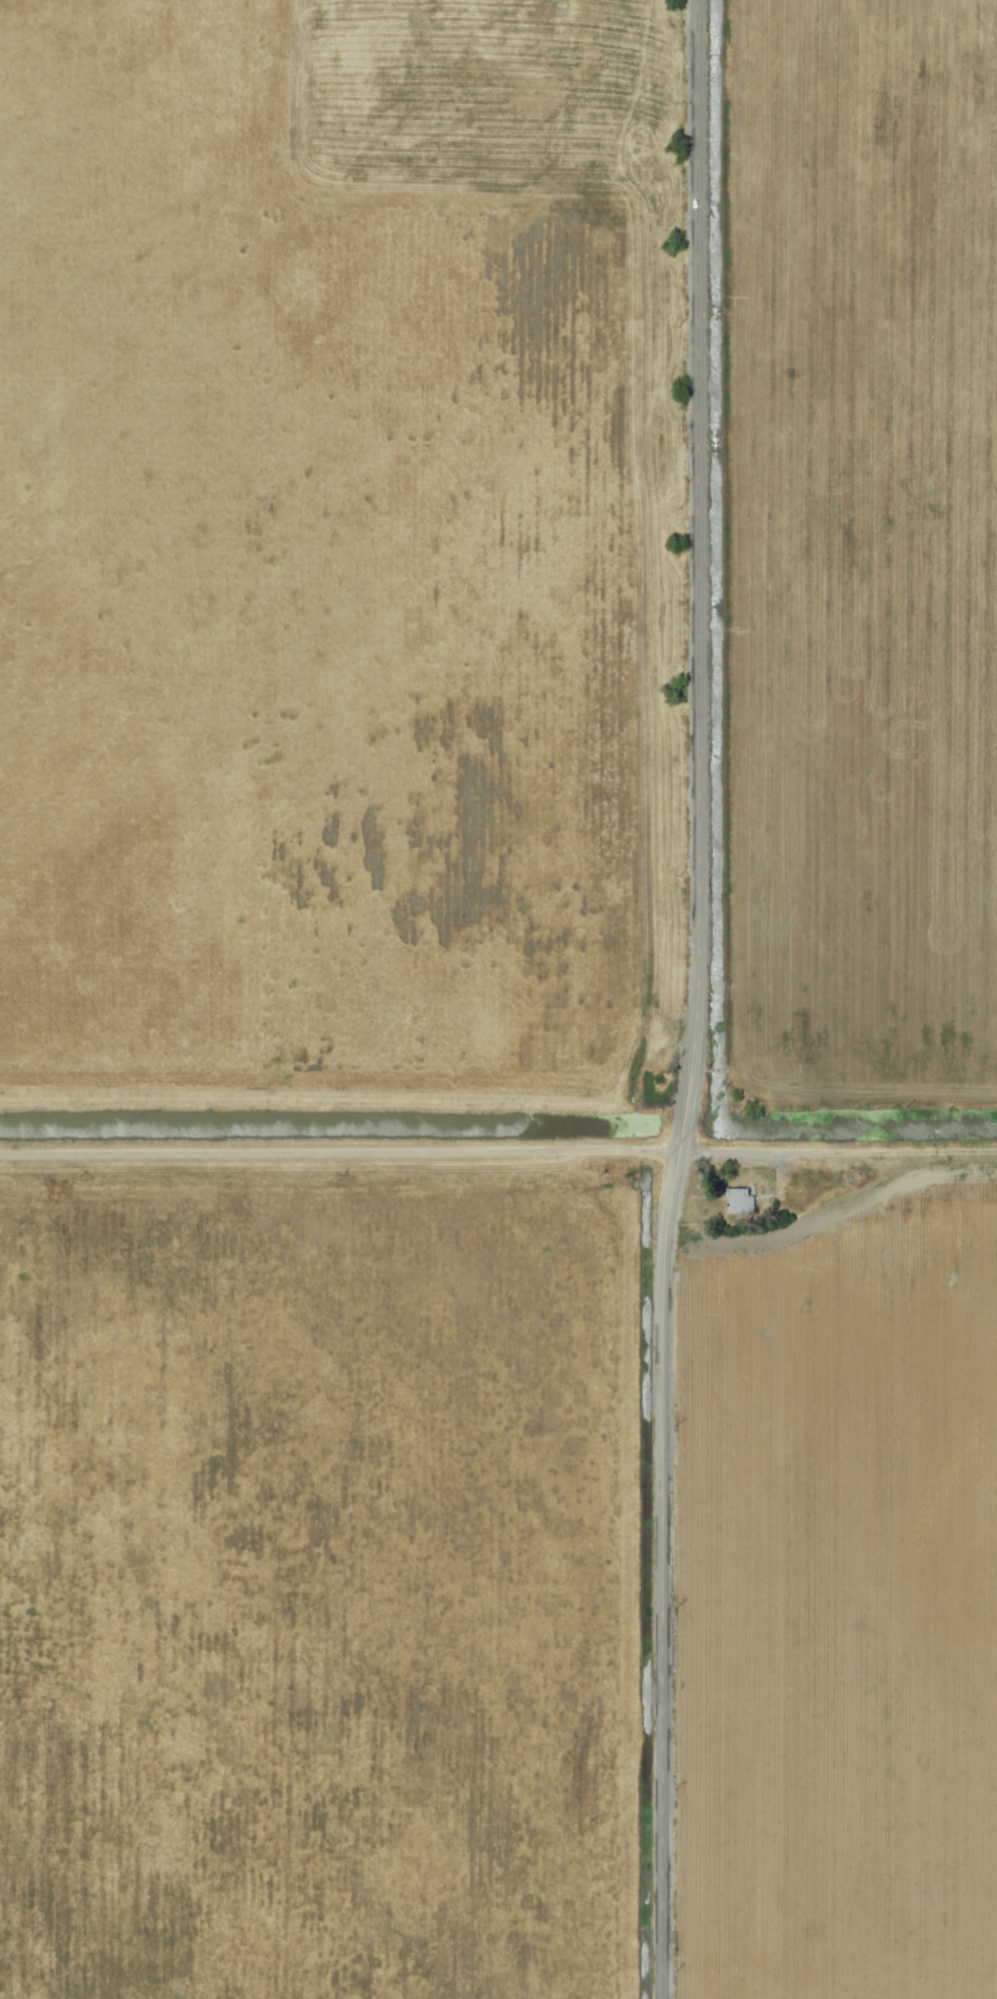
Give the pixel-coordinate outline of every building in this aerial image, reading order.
[(751,1195),(746,1195),(746,1188),(724,1188),(725,1213),(752,1212),(751,1195)]
